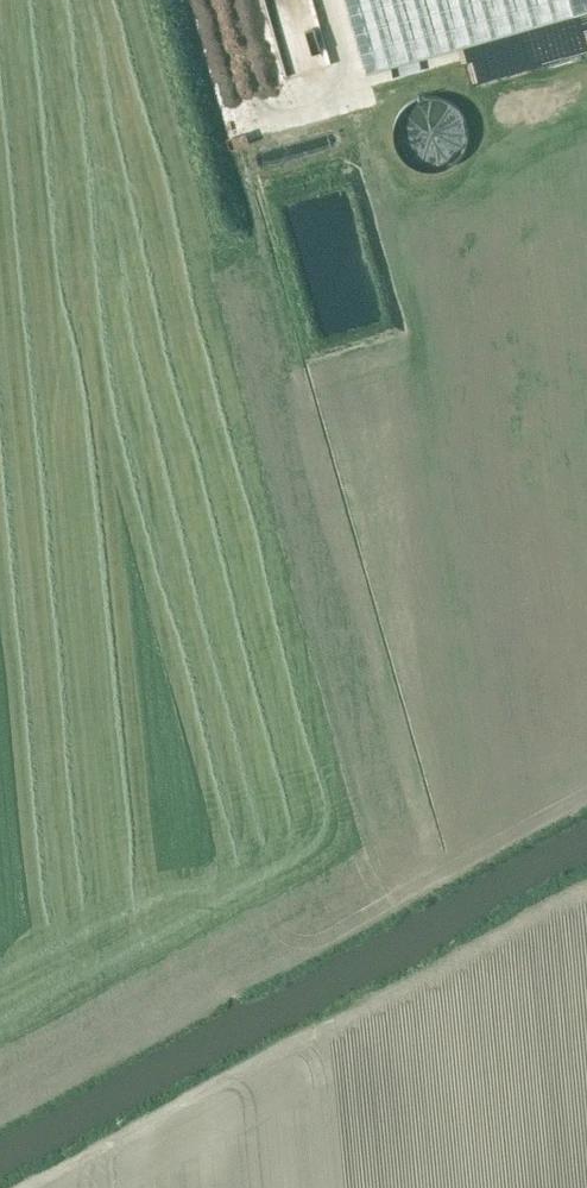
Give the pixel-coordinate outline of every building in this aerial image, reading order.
[(365,70),(586,6),(586,0),(345,0),(365,70)]
